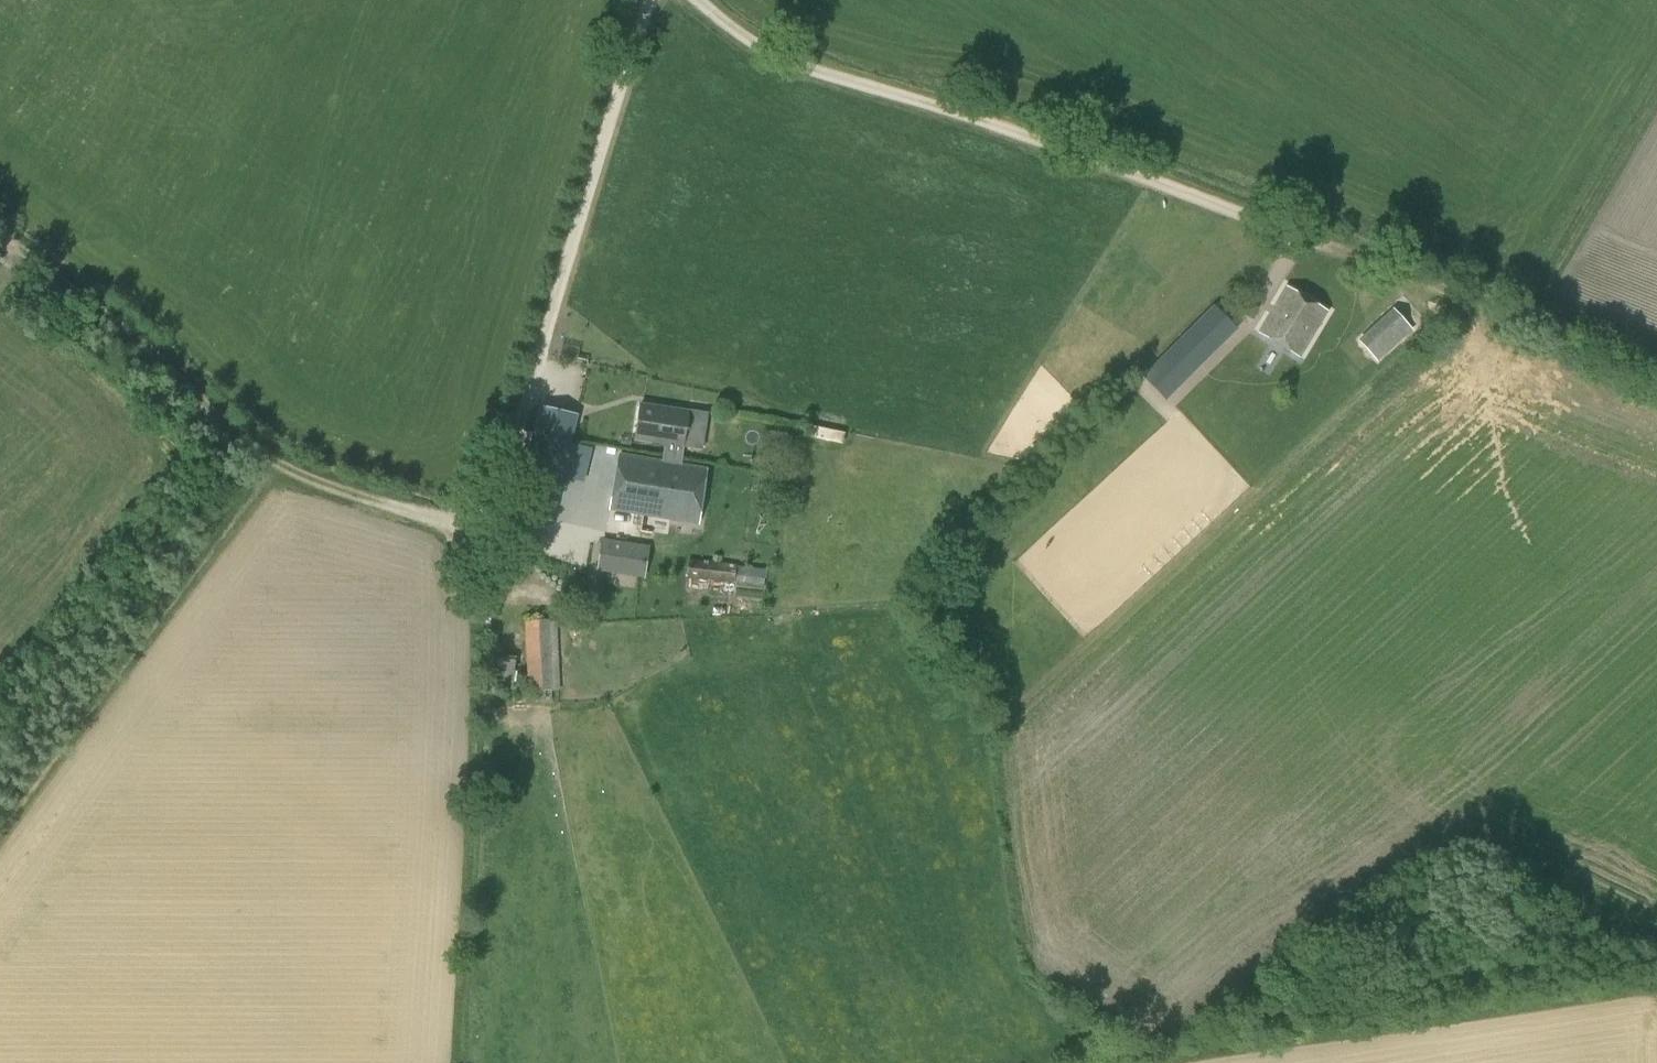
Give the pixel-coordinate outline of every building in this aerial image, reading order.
[(1300,357),(1327,313),(1287,288),(1260,333),(1300,357)] [(1213,305),(1142,377),(1163,398),(1235,327),(1213,305)] [(572,442),(578,415),(539,405),(532,432),(572,442)] [(636,441),(664,445),(684,448),(689,413),(642,406),(636,441)] [(572,442),(532,432),(513,511),(552,521),(572,442)] [(684,448),(664,445),(662,461),(618,454),(609,511),(642,517),(640,533),(652,535),(655,518),(681,523),(683,525),(690,527),(692,524),(698,525),(707,469),(681,465),(684,448)] [(641,574),(645,552),(603,545),(599,567),(641,574)] [(735,584),(737,565),(688,560),(686,579),(735,584)] [(557,622),(548,622),(548,620),(525,621),(527,693),(535,692),(535,703),(551,702),(551,691),(559,691),(557,622)] [(512,690),(516,659),(498,657),(494,688),(512,690)]
